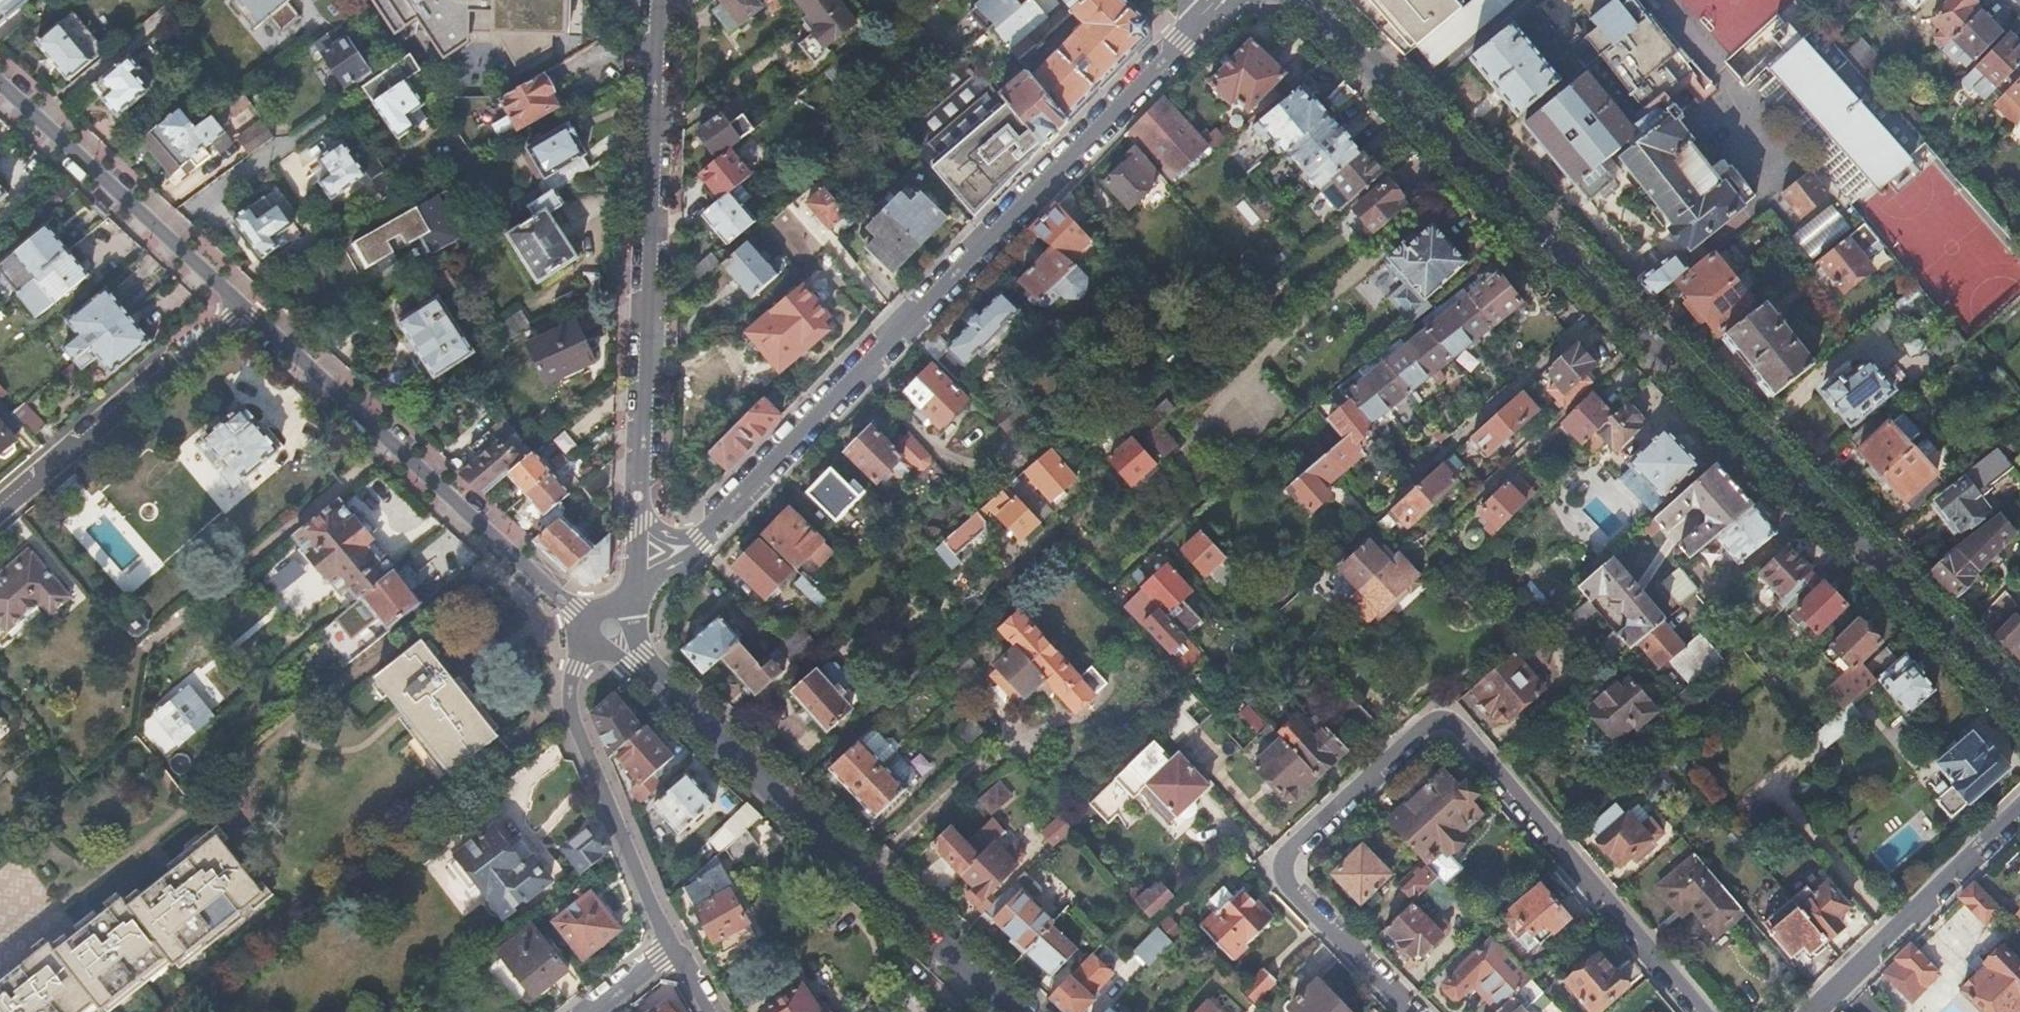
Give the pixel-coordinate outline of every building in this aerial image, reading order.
[(21,9),(32,0),(0,0),(0,26),(21,9)] [(233,3),(256,31),(269,19),(282,35),(302,18),(289,2),(292,0),(236,0),(233,3)] [(343,0),(313,0),(314,1),(315,2),(315,3),(316,4),(317,5),(318,6),(318,7),(319,8),(320,9),(320,10),(321,10),(322,11),(322,12),(323,13),(323,14),(324,14),(325,15),(325,16),(326,17),(327,18),(327,19),(328,19),(329,20),(329,21),(330,22),(331,23),(332,24),(332,25),(333,26),(334,27),(334,28),(335,28),(336,29),(336,30),(341,27),(343,26),(356,17),(343,0)] [(571,35),(573,0),(379,0),(392,18),(415,10),(435,38),(495,40),(512,68),(571,35)] [(688,8),(699,0),(688,0),(688,8)] [(740,27),(762,10),(756,0),(721,0),(740,27)] [(810,13),(805,17),(816,31),(802,43),(816,62),(830,49),(827,45),(856,22),(840,0),(801,0),(810,13)] [(969,12),(987,30),(988,31),(990,29),(993,26),(996,30),(1024,6),(1018,0),(984,0),(969,12)] [(1029,2),(1024,6),(996,30),(993,33),(1009,51),(1032,31),(1047,18),(1045,16),(1057,5),(1053,0),(1031,0),(1029,2)] [(1027,73),(1068,122),(1150,39),(1150,21),(1128,0),(1088,0),(1076,11),(1074,13),(1086,25),(1034,74),(1027,73)] [(1076,11),(1088,0),(1064,0),(1076,11)] [(1395,44),(1407,33),(1418,45),(1464,8),(1457,0),(1350,0),(1395,44)] [(1464,8),(1418,45),(1436,66),(1515,0),(1473,0),(1464,8)] [(1587,14),(1577,23),(1583,30),(1566,44),(1583,65),(1651,11),(1643,0),(1593,0),(1582,9),(1587,14)] [(1653,14),(1714,81),(1753,44),(1790,11),(1780,0),(1669,0),(1653,14)] [(1790,11),(1800,2),(1802,0),(1780,0),(1790,11)] [(1915,14),(1929,0),(1902,0),(1915,14)] [(1982,11),(1974,3),(1976,2),(1974,0),(1955,0),(1936,20),(1945,30),(1937,37),(1947,47),(1982,11)] [(1773,68),(1881,190),(1913,163),(1909,158),(1804,38),(1819,24),(1800,2),(1790,11),(1753,44),(1758,50),(1773,66),(1773,68)] [(0,26),(0,44),(29,20),(21,9),(0,26)] [(73,11),(36,42),(66,81),(105,50),(73,11)] [(1604,58),(1649,115),(1638,126),(1647,137),(1666,122),(1657,110),(1653,113),(1645,103),(1693,63),(1653,14),(1651,11),(1583,65),(1587,70),(1604,58)] [(1945,49),(1958,62),(1961,58),(1969,66),(1975,60),(1976,60),(1977,59),(1979,60),(1980,59),(1979,57),(2003,32),(1982,11),(1947,47),(1945,49)] [(1473,58),(1520,116),(1564,81),(1516,22),(1473,58)] [(1804,38),(1909,158),(1927,143),(1915,129),(1908,120),(1902,113),(1898,115),(1890,105),(1868,80),(1832,39),(1819,24),(1804,38)] [(316,45),(344,88),(360,77),(362,81),(373,75),(341,27),(316,45)] [(1032,31),(1009,51),(1018,63),(1042,42),(1032,31)] [(1407,33),(1395,44),(1407,55),(1418,45),(1407,33)] [(1961,83),(1967,89),(1972,84),(1976,88),(1980,84),(1990,95),(2009,77),(2019,67),(2019,47),(2009,35),(1961,83)] [(1254,42),(1211,85),(1231,106),(1237,100),(1250,112),(1286,76),(1254,42)] [(1758,50),(1753,44),(1714,81),(1706,88),(1706,90),(1714,97),(1758,50)] [(950,63),(891,116),(974,219),(1044,148),(1008,104),(1001,96),(993,86),(964,52),(950,63)] [(362,88),(398,139),(416,127),(409,117),(424,105),(405,74),(419,64),(412,53),(376,79),(366,86),(362,88)] [(105,97),(103,99),(120,119),(151,92),(151,91),(137,74),(142,70),(131,56),(96,85),(105,97)] [(1868,80),(1890,105),(1901,94),(1891,84),(1899,76),(1887,61),(1868,80)] [(2009,77),(2017,86),(2019,82),(2019,67),(2009,77)] [(137,74),(151,91),(156,87),(158,82),(147,70),(142,70),(137,74)] [(1027,73),(1001,96),(1008,104),(1044,148),(1068,122),(1027,73)] [(1580,80),(1527,124),(1576,185),(1618,153),(1640,135),(1590,73),(1580,80)] [(502,98),(519,128),(558,105),(553,94),(554,93),(543,74),(502,98)] [(376,79),(373,75),(362,81),(366,86),(376,79)] [(1346,80),(1323,99),(1335,113),(1359,94),(1346,80)] [(2017,86),(2011,92),(2019,101),(2019,82),(2017,86)] [(1300,89),(1254,127),(1267,143),(1272,139),(1284,154),(1289,151),(1331,117),(1315,98),(1310,101),(1300,89)] [(1128,133),(1138,145),(1161,174),(1173,188),(1215,152),(1205,141),(1166,94),(1128,133)] [(180,111),(142,141),(172,178),(183,168),(189,176),(212,160),(206,152),(213,147),(219,153),(231,144),(220,129),(234,119),(226,108),(212,118),(195,130),(185,117),(180,111)] [(699,124),(704,129),(699,134),(719,157),(753,129),(743,116),(732,126),(719,109),(699,124)] [(189,113),(185,117),(195,130),(212,118),(209,114),(195,111),(189,113)] [(1917,111),(1908,120),(1915,129),(1925,120),(1917,111)] [(1331,117),(1289,151),(1304,170),(1346,135),(1331,117)] [(1622,157),(1693,248),(1743,207),(1673,117),(1666,122),(1647,137),(1644,140),(1622,157)] [(263,122),(239,139),(251,155),(275,137),(263,122)] [(532,168),(541,181),(540,189),(518,204),(522,212),(529,208),(553,193),(592,168),(584,155),(586,154),(576,138),(579,135),(571,124),(531,150),(537,161),(532,168)] [(1205,141),(1215,152),(1228,142),(1217,131),(1205,141)] [(1346,135),(1304,170),(1319,188),(1332,177),(1361,152),(1346,135)] [(353,153),(346,143),(321,160),(331,175),(321,183),(334,201),(369,177),(373,182),(389,171),(385,165),(379,156),(375,151),(370,149),(366,148),(360,147),(353,153)] [(1132,159),(1109,183),(1132,208),(1158,182),(1156,180),(1161,174),(1138,145),(1128,155),(1132,159)] [(730,150),(701,173),(722,199),(731,192),(739,184),(751,175),(730,150)] [(1332,177),(1319,188),(1338,211),(1366,186),(1368,187),(1370,186),(1368,184),(1383,171),(1370,158),(1367,160),(1361,152),(1332,177)] [(751,175),(739,184),(750,196),(765,182),(755,171),(751,175)] [(1810,172),(1784,193),(1802,216),(1828,195),(1810,172)] [(1387,182),(1356,210),(1367,224),(1363,228),(1371,237),(1406,206),(1400,200),(1401,197),(1387,182)] [(10,195),(0,184),(0,203),(10,195)] [(48,190),(47,202),(54,209),(70,196),(65,188),(55,185),(48,190)] [(807,203),(835,238),(854,221),(825,187),(807,203)] [(1156,188),(1142,201),(1153,213),(1167,200),(1156,188)] [(385,199),(390,207),(406,197),(401,190),(385,199)] [(884,210),(923,247),(950,219),(921,191),(911,202),(901,193),(884,210)] [(1058,203),(1080,229),(1093,217),(1071,191),(1058,203)] [(722,199),(704,215),(728,245),(756,222),(731,192),(722,199)] [(508,237),(539,284),(579,257),(551,213),(560,207),(553,193),(529,208),(535,218),(520,228),(508,237)] [(438,194),(352,245),(366,269),(378,262),(383,270),(408,255),(403,248),(419,239),(428,253),(432,250),(433,253),(462,235),(438,194)] [(234,221),(263,260),(281,248),(276,239),(295,225),(278,200),(266,209),(261,202),(234,221)] [(1234,208),(1250,224),(1258,216),(1243,200),(1234,208)] [(522,212),(518,204),(502,203),(512,219),(514,218),(522,212)] [(1058,203),(1033,230),(1054,248),(1069,262),(1089,240),(1080,229),(1058,203)] [(790,204),(773,220),(780,229),(784,225),(797,213),(790,204)] [(535,218),(529,208),(522,212),(514,218),(520,228),(535,218)] [(876,237),(866,248),(895,276),(923,247),(884,210),(866,228),(876,237)] [(767,225),(784,243),(793,234),(784,225),(780,229),(773,220),(767,225)] [(1402,245),(1387,259),(1407,281),(1388,299),(1410,324),(1432,307),(1425,300),(1467,262),(1434,225),(1409,247),(1404,241),(1401,244),(1402,245)] [(0,266),(0,273),(16,292),(69,251),(48,227),(0,266)] [(1819,260),(1845,290),(1873,267),(1860,250),(1869,242),(1858,228),(1819,260)] [(749,241),(721,266),(750,298),(778,272),(749,241)] [(1882,244),(1876,250),(1884,260),(1890,254),(1882,244)] [(1054,248),(1022,281),(1041,301),(1051,291),(1053,289),(1076,268),(1069,262),(1054,248)] [(69,251),(16,292),(36,317),(53,304),(55,304),(89,275),(69,251)] [(1675,252),(1639,281),(1654,297),(1674,281),(1691,268),(1680,255),(1675,252)] [(1717,255),(1680,284),(1700,308),(1736,279),(1717,255)] [(712,257),(693,273),(702,283),(721,266),(712,257)] [(1486,284),(1471,296),(1494,324),(1522,302),(1493,265),(1479,276),(1486,284)] [(1076,268),(1053,289),(1074,308),(1095,288),(1076,268)] [(1479,276),(1464,288),(1471,296),(1486,284),(1479,276)] [(1700,308),(1719,333),(1755,304),(1736,279),(1700,308)] [(411,284),(377,306),(390,326),(400,320),(424,304),(411,284)] [(1918,285),(1892,305),(1905,319),(1929,299),(1918,285)] [(782,369),(828,330),(821,322),(827,316),(822,311),(803,287),(771,313),(769,312),(746,332),(775,368),(782,369)] [(1453,297),(1460,305),(1471,296),(1464,288),(1453,297)] [(108,289),(68,321),(79,334),(63,347),(74,360),(129,315),(108,289)] [(978,312),(968,322),(970,325),(948,348),(933,332),(922,343),(959,381),(971,368),(968,364),(1020,310),(1003,292),(981,315),(978,312)] [(400,320),(436,377),(439,375),(474,353),(438,296),(424,304),(400,320)] [(1442,305),(1472,342),(1494,324),(1471,296),(1460,305),(1453,297),(1442,305)] [(1724,335),(1774,396),(1815,364),(1765,302),(1724,335)] [(1428,329),(1452,358),(1472,342),(1442,305),(1422,321),(1428,329)] [(522,310),(495,327),(505,342),(523,333),(533,329),(522,310)] [(562,315),(533,329),(523,333),(529,344),(570,325),(565,314),(562,315)] [(129,315),(74,360),(60,371),(69,380),(98,357),(112,372),(150,340),(129,315)] [(570,325),(529,344),(548,384),(596,362),(578,321),(570,325)] [(1428,329),(1422,321),(1410,330),(1417,338),(1428,329)] [(1410,330),(1401,337),(1430,374),(1437,383),(1447,375),(1441,366),(1452,358),(1428,329),(1417,338),(1410,330)] [(1386,361),(1410,391),(1430,374),(1401,337),(1380,354),(1386,361)] [(1547,370),(1559,383),(1551,390),(1567,408),(1594,382),(1586,374),(1596,365),(1577,343),(1547,370)] [(1380,354),(1359,371),(1365,378),(1386,361),(1380,354)] [(1853,421),(1894,387),(1873,360),(1847,381),(1840,373),(1822,389),(1838,408),(1840,405),(1853,421)] [(1365,378),(1389,408),(1410,391),(1386,361),(1365,378)] [(970,398),(935,364),(906,392),(920,407),(915,412),(925,423),(931,417),(942,427),(970,398)] [(1338,387),(1345,395),(1365,378),(1359,371),(1350,378),(1338,387)] [(1365,378),(1345,395),(1368,424),(1389,408),(1365,378)] [(1328,420),(1343,439),(1329,452),(1343,469),(1359,455),(1356,451),(1359,447),(1356,443),(1372,430),(1368,424),(1345,395),(1338,387),(1329,394),(1338,405),(1342,403),(1345,406),(1328,420)] [(1523,392),(1473,438),(1489,456),(1540,411),(1523,392)] [(1574,414),(1565,424),(1586,445),(1600,431),(1615,416),(1594,394),(1574,414)] [(763,398),(735,425),(753,444),(781,416),(763,398)] [(11,412),(24,426),(33,436),(47,424),(25,400),(11,412)] [(1,458),(6,458),(17,448),(16,444),(14,442),(16,441),(12,436),(24,426),(11,412),(2,403),(0,405),(0,457),(1,458)] [(1615,416),(1600,431),(1618,449),(1646,422),(1628,403),(1615,416)] [(244,406),(205,440),(206,442),(229,469),(223,474),(234,488),(278,451),(258,427),(260,424),(244,406)] [(1890,406),(1850,438),(1884,474),(1915,447),(1911,443),(1921,432),(1902,411),(1898,414),(1890,406)] [(1157,411),(1138,428),(1147,438),(1159,427),(1165,421),(1157,411)] [(735,425),(708,452),(727,470),(753,444),(735,425)] [(892,445),(872,425),(846,452),(877,481),(888,470),(903,455),(892,445)] [(1147,438),(1166,460),(1178,448),(1159,427),(1147,438)] [(1664,428),(1630,462),(1632,466),(1664,497),(1666,500),(1701,465),(1664,428)] [(931,455),(909,430),(895,444),(894,443),(892,445),(903,455),(888,470),(896,477),(903,476),(913,465),(917,469),(924,469),(931,462),(931,455)] [(470,448),(480,460),(462,475),(484,495),(508,475),(535,453),(515,431),(500,443),(490,431),(470,448)] [(1998,449),(2004,456),(2019,443),(2019,431),(1998,449)] [(1915,447),(1884,474),(1917,511),(1962,476),(1963,475),(1948,458),(1952,454),(1938,439),(1934,441),(1930,437),(1916,448),(1915,447)] [(197,449),(220,476),(223,474),(229,469),(206,442),(197,449)] [(1135,442),(1111,462),(1133,488),(1157,467),(1135,442)] [(1050,449),(1025,472),(1032,478),(1028,482),(1035,489),(1039,486),(1041,489),(1065,467),(1050,449)] [(1965,478),(1939,499),(1960,529),(1978,516),(1981,520),(1991,512),(1981,497),(1993,487),(1991,485),(2014,468),(2004,456),(1998,449),(1963,475),(1962,476),(1965,478)] [(1329,452),(1288,489),(1297,500),(1302,494),(1315,509),(1333,493),(1326,485),(1343,469),(1329,452)] [(535,453),(508,475),(527,496),(554,474),(535,453)] [(564,454),(554,462),(560,469),(570,460),(564,454)] [(613,459),(584,488),(594,500),(612,484),(613,459)] [(1448,461),(1419,487),(1435,505),(1460,483),(1455,477),(1459,473),(1448,461)] [(1717,463),(1645,528),(1652,534),(1661,526),(1667,531),(1690,509),(1700,508),(1708,517),(1708,523),(1680,547),(1690,559),(1716,538),(1754,506),(1717,463)] [(1625,473),(1656,504),(1664,497),(1632,466),(1625,473)] [(839,521),(867,491),(857,481),(850,486),(833,468),(809,492),(839,521)] [(527,496),(544,517),(540,520),(549,529),(562,517),(566,508),(563,504),(572,494),(554,474),(527,496)] [(1510,485),(1482,513),(1500,531),(1536,495),(1525,485),(1519,492),(1510,485)] [(1419,487),(1391,513),(1400,522),(1404,518),(1412,526),(1435,505),(1419,487)] [(993,509),(1021,539),(1024,536),(1030,542),(1044,529),(1016,499),(1013,501),(1003,491),(989,503),(981,510),(979,512),(984,517),(993,509)] [(89,504),(100,518),(84,531),(129,591),(161,567),(105,493),(89,504)] [(572,494),(563,504),(566,508),(575,497),(572,494)] [(1026,502),(1042,520),(1052,511),(1043,500),(1039,503),(1032,495),(1026,502)] [(294,536),(343,597),(348,593),(355,601),(361,597),(395,569),(368,537),(375,531),(364,518),(358,524),(338,499),(294,536)] [(1754,506),(1716,538),(1738,564),(1740,562),(1742,564),(1744,562),(1742,560),(1776,532),(1754,506)] [(959,517),(965,524),(966,523),(975,515),(969,508),(959,517)] [(764,537),(795,567),(809,553),(821,564),(833,552),(791,510),(764,537)] [(965,524),(938,547),(950,560),(949,562),(957,571),(966,562),(959,555),(969,546),(986,530),(987,521),(984,517),(979,512),(975,515),(966,523),(965,524)] [(2001,512),(1956,547),(1980,569),(2018,532),(2001,512)] [(535,541),(568,572),(593,548),(562,517),(549,529),(535,541)] [(593,548),(568,572),(584,586),(597,581),(609,575),(610,533),(593,548)] [(1185,552),(1208,576),(1228,558),(1204,533),(1185,552)] [(791,571),(761,541),(735,567),(765,597),(791,571)] [(1371,541),(1344,567),(1354,578),(1343,587),(1353,598),(1391,562),(1371,541)] [(969,546),(959,555),(966,562),(976,553),(969,546)] [(1759,573),(1782,596),(1793,585),(1800,591),(1806,598),(1824,581),(1827,578),(1814,565),(1810,568),(1788,546),(1759,573)] [(1931,569),(1957,595),(1974,579),(1972,577),(1980,569),(1956,547),(1943,556),(1931,569)] [(20,619),(32,609),(43,621),(66,602),(25,553),(0,574),(0,597),(20,619)] [(1391,562),(1353,598),(1350,600),(1371,622),(1383,610),(1385,612),(1410,588),(1413,591),(1422,583),(1418,580),(1422,576),(1401,553),(1391,562)] [(1610,593),(1616,600),(1612,603),(1621,613),(1625,610),(1632,619),(1631,625),(1620,635),(1628,645),(1631,649),(1640,642),(1663,622),(1666,619),(1613,557),(1579,588),(1589,600),(1591,602),(1603,592),(1610,593)] [(1144,591),(1188,637),(1204,622),(1185,601),(1195,592),(1178,574),(1180,572),(1178,571),(1176,572),(1171,566),(1144,591)] [(1699,591),(1680,568),(1661,584),(1680,607),(1696,593),(1699,591)] [(395,569),(361,597),(389,629),(423,603),(395,569)] [(796,582),(811,596),(818,589),(803,575),(796,582)] [(1806,598),(1792,613),(1790,612),(1787,614),(1798,626),(1804,620),(1818,634),(1848,605),(1824,581),(1806,598)] [(811,596),(824,609),(832,602),(818,589),(811,596)] [(1190,640),(1188,637),(1144,591),(1128,606),(1175,655),(1190,640)] [(7,634),(5,632),(20,619),(0,597),(0,641),(7,634)] [(1589,600),(1570,618),(1579,628),(1598,611),(1591,602),(1589,600)] [(2019,656),(2019,616),(2015,611),(2005,620),(2009,624),(1998,635),(2019,656)] [(1081,678),(1021,613),(1002,631),(1019,649),(999,667),(1026,696),(1045,678),(1072,707),(1101,679),(1091,669),(1081,678)] [(135,617),(130,621),(128,628),(135,635),(141,634),(147,629),(147,623),(142,617),(135,617)] [(722,617),(686,651),(706,673),(723,658),(741,641),(743,639),(722,617)] [(1860,619),(1825,653),(1835,663),(1841,656),(1853,667),(1829,691),(1844,709),(1851,703),(1877,681),(1866,667),(1863,663),(1883,643),(1860,619)] [(1663,622),(1640,642),(1661,667),(1670,660),(1691,684),(1692,683),(1723,658),(1702,632),(1685,647),(1663,622)] [(1618,633),(1596,652),(1605,664),(1628,645),(1620,635),(1618,633)] [(723,658),(758,696),(786,671),(777,660),(785,653),(779,647),(762,662),(741,641),(723,658)] [(1136,651),(1153,670),(1164,661),(1147,642),(1136,651)] [(501,738),(424,643),(377,679),(404,712),(454,775),(501,738)] [(1866,667),(1877,681),(1907,714),(1936,690),(1923,676),(1925,673),(1908,654),(1900,661),(1887,647),(1866,667)] [(963,650),(943,669),(959,685),(979,668),(963,650)] [(1473,689),(1500,722),(1507,723),(1545,691),(1515,654),(1473,689)] [(1153,670),(1147,675),(1173,705),(1174,704),(1191,689),(1165,660),(1164,661),(1153,670)] [(854,707),(820,670),(794,694),(829,730),(854,707)] [(1611,678),(1595,692),(1600,699),(1617,684),(1611,678)] [(1600,699),(1591,706),(1593,710),(1592,713),(1613,737),(1617,737),(1619,739),(1634,725),(1635,727),(1656,710),(1631,681),(1627,680),(1619,687),(1617,684),(1600,699)] [(1691,684),(1674,698),(1687,714),(1704,697),(1692,683),(1691,684)] [(162,719),(183,744),(217,717),(195,692),(162,719)] [(1350,693),(1339,703),(1367,733),(1379,723),(1350,693)] [(592,714),(609,759),(614,755),(644,727),(616,694),(592,714)] [(1244,703),(1235,712),(1250,728),(1260,719),(1244,703)] [(1844,709),(1815,734),(1827,748),(1863,716),(1851,703),(1844,709)] [(1164,713),(1187,738),(1197,729),(1174,704),(1173,705),(1164,713)] [(975,717),(955,737),(965,749),(986,730),(975,717)] [(1284,739),(1319,777),(1349,749),(1323,721),(1312,733),(1302,723),(1284,739)] [(614,755),(638,782),(631,789),(641,801),(662,783),(654,774),(673,756),(646,724),(644,727),(614,755)] [(1254,767),(1290,805),(1319,777),(1284,739),(1271,726),(1262,734),(1275,748),(1254,767)] [(1953,818),(2012,767),(1995,749),(1992,750),(1974,730),(1942,757),(1937,762),(1955,783),(1937,799),(1953,818)] [(867,736),(831,770),(854,793),(885,764),(896,752),(897,747),(894,744),(890,745),(879,734),(867,736)] [(1180,755),(1174,760),(1156,740),(1115,778),(1134,798),(1142,791),(1148,784),(1176,814),(1179,817),(1180,818),(1181,819),(1182,819),(1183,819),(1184,819),(1185,820),(1186,820),(1187,820),(1188,819),(1189,819),(1190,819),(1191,819),(1192,818),(1193,817),(1194,816),(1195,816),(1195,815),(1196,815),(1196,814),(1196,813),(1197,813),(1197,812),(1197,811),(1197,810),(1198,810),(1198,809),(1198,808),(1198,807),(1197,806),(1197,805),(1197,804),(1197,803),(1196,802),(1195,801),(1195,800),(1209,786),(1180,755)] [(885,764),(854,793),(877,816),(908,787),(891,769),(885,764)] [(670,791),(654,805),(680,834),(716,800),(689,773),(670,791)] [(1408,817),(1395,829),(1425,862),(1440,878),(1445,884),(1463,867),(1449,852),(1465,837),(1461,832),(1481,814),(1444,773),(1402,810),(1408,817)] [(1047,787),(1066,808),(1077,798),(1058,776),(1047,787)] [(1169,820),(1176,814),(1148,784),(1142,791),(1169,820)] [(1107,787),(1089,797),(1098,813),(1116,803),(1107,787)] [(992,788),(980,799),(992,814),(1005,802),(992,788)] [(748,802),(709,838),(721,852),(728,845),(747,829),(762,815),(748,802)] [(1591,826),(1602,839),(1598,843),(1597,846),(1605,855),(1609,855),(1612,853),(1624,866),(1639,853),(1643,858),(1658,846),(1655,843),(1664,835),(1652,820),(1650,821),(1642,828),(1630,813),(1624,818),(1614,807),(1591,826)] [(1630,813),(1642,828),(1650,821),(1638,807),(1630,813)] [(1402,810),(1388,821),(1395,829),(1408,817),(1402,810)] [(1064,816),(1045,834),(1056,846),(1075,829),(1064,816)] [(999,821),(973,847),(982,855),(996,842),(1007,831),(999,821)] [(1787,826),(1773,824),(1772,836),(1786,838),(1787,826)] [(933,843),(963,874),(982,855),(973,847),(952,825),(933,843)] [(593,826),(566,848),(583,872),(602,858),(598,853),(608,845),(600,828),(593,826)] [(460,858),(479,883),(490,896),(490,899),(491,905),(492,908),(496,911),(501,912),(504,915),(550,879),(534,858),(523,866),(512,850),(494,828),(459,855),(460,858)] [(747,829),(728,845),(741,858),(763,846),(747,829)] [(127,904),(121,896),(56,949),(49,941),(0,979),(0,1011),(79,1011),(95,999),(102,1007),(168,956),(174,963),(265,893),(217,834),(127,904)] [(982,855),(963,874),(976,887),(975,889),(984,898),(1017,865),(1016,864),(1027,853),(1016,842),(1006,853),(996,842),(982,855)] [(512,850),(523,866),(534,858),(522,843),(512,850)] [(1363,845),(1334,874),(1362,903),(1391,873),(1363,845)] [(1659,887),(1684,915),(1692,907),(1717,936),(1745,911),(1695,853),(1659,887)] [(684,890),(722,955),(756,936),(731,894),(736,890),(715,857),(687,883),(690,887),(684,890)] [(453,864),(472,889),(479,883),(460,858),(453,864)] [(1425,862),(1404,884),(1418,899),(1427,890),(1440,878),(1425,862)] [(1027,870),(984,914),(994,923),(997,920),(1017,941),(1015,943),(1024,951),(1027,948),(1029,950),(1054,924),(1057,921),(1036,900),(1044,892),(1044,886),(1027,870)] [(1427,890),(1447,911),(1459,899),(1445,884),(1440,878),(1427,890)] [(1809,885),(1791,900),(1797,907),(1797,908),(1826,942),(1843,926),(1837,919),(1851,908),(1829,881),(1816,893),(1809,885)] [(1161,884),(1143,899),(1140,897),(1136,900),(1142,907),(1151,917),(1173,897),(1161,884)] [(1961,896),(1986,922),(2000,909),(1974,884),(1961,896)] [(1543,885),(1513,910),(1543,943),(1572,919),(1543,885)] [(1766,887),(1752,898),(1764,912),(1778,901),(1766,887)] [(1241,889),(1202,928),(1233,959),(1272,920),(1241,889)] [(592,894),(556,921),(584,958),(620,930),(592,894)] [(1792,957),(1804,946),(1810,955),(1811,954),(1812,955),(1813,954),(1817,955),(1817,956),(1826,949),(1825,948),(1825,944),(1826,943),(1825,942),(1826,942),(1797,908),(1797,907),(1791,900),(1763,923),(1772,933),(1770,934),(1772,936),(1773,935),(1792,957)] [(1413,903),(1387,928),(1404,944),(1401,947),(1411,957),(1413,954),(1415,956),(1425,946),(1429,950),(1450,929),(1450,924),(1445,918),(1439,920),(1433,924),(1413,903)] [(2019,930),(2019,912),(2011,921),(2019,930)] [(1474,915),(1467,921),(1479,933),(1486,928),(1474,915)] [(1054,924),(1029,950),(1032,954),(1054,975),(1079,948),(1054,924)] [(501,950),(536,997),(569,971),(534,926),(501,950)] [(1160,928),(1141,948),(1156,962),(1160,958),(1167,951),(1174,943),(1160,928)] [(1174,943),(1167,951),(1175,959),(1190,943),(1183,935),(1174,943)] [(1476,952),(1459,968),(1458,973),(1447,983),(1447,989),(1456,999),(1462,997),(1478,980),(1503,1006),(1533,978),(1495,938),(1480,952),(1476,952)] [(1886,974),(1909,996),(1934,970),(1911,945),(1897,958),(1899,961),(1886,974)] [(2003,948),(1986,964),(1988,966),(1963,990),(1985,1011),(2019,1011),(2019,966),(2003,948)] [(1569,981),(1596,1011),(1599,1011),(1629,986),(1601,954),(1569,981)] [(1156,962),(1143,975),(1151,984),(1168,966),(1160,958),(1156,962)] [(1266,969),(1244,990),(1255,1001),(1277,981),(1266,969)] [(1066,1011),(1085,1011),(1096,1000),(1071,977),(1050,998),(1066,1011)] [(1496,1011),(1531,1011),(1527,1008),(1544,991),(1533,978),(1503,1006),(1496,1011)] [(1294,1011),(1349,1011),(1319,981),(1291,1009),(1294,1011)] [(824,1005),(818,1008),(803,986),(764,1011),(829,1011),(824,1005)] [(1211,1000),(1199,1011),(1224,1011),(1211,1000)] [(667,1003),(656,1011),(674,1011),(667,1003)]
